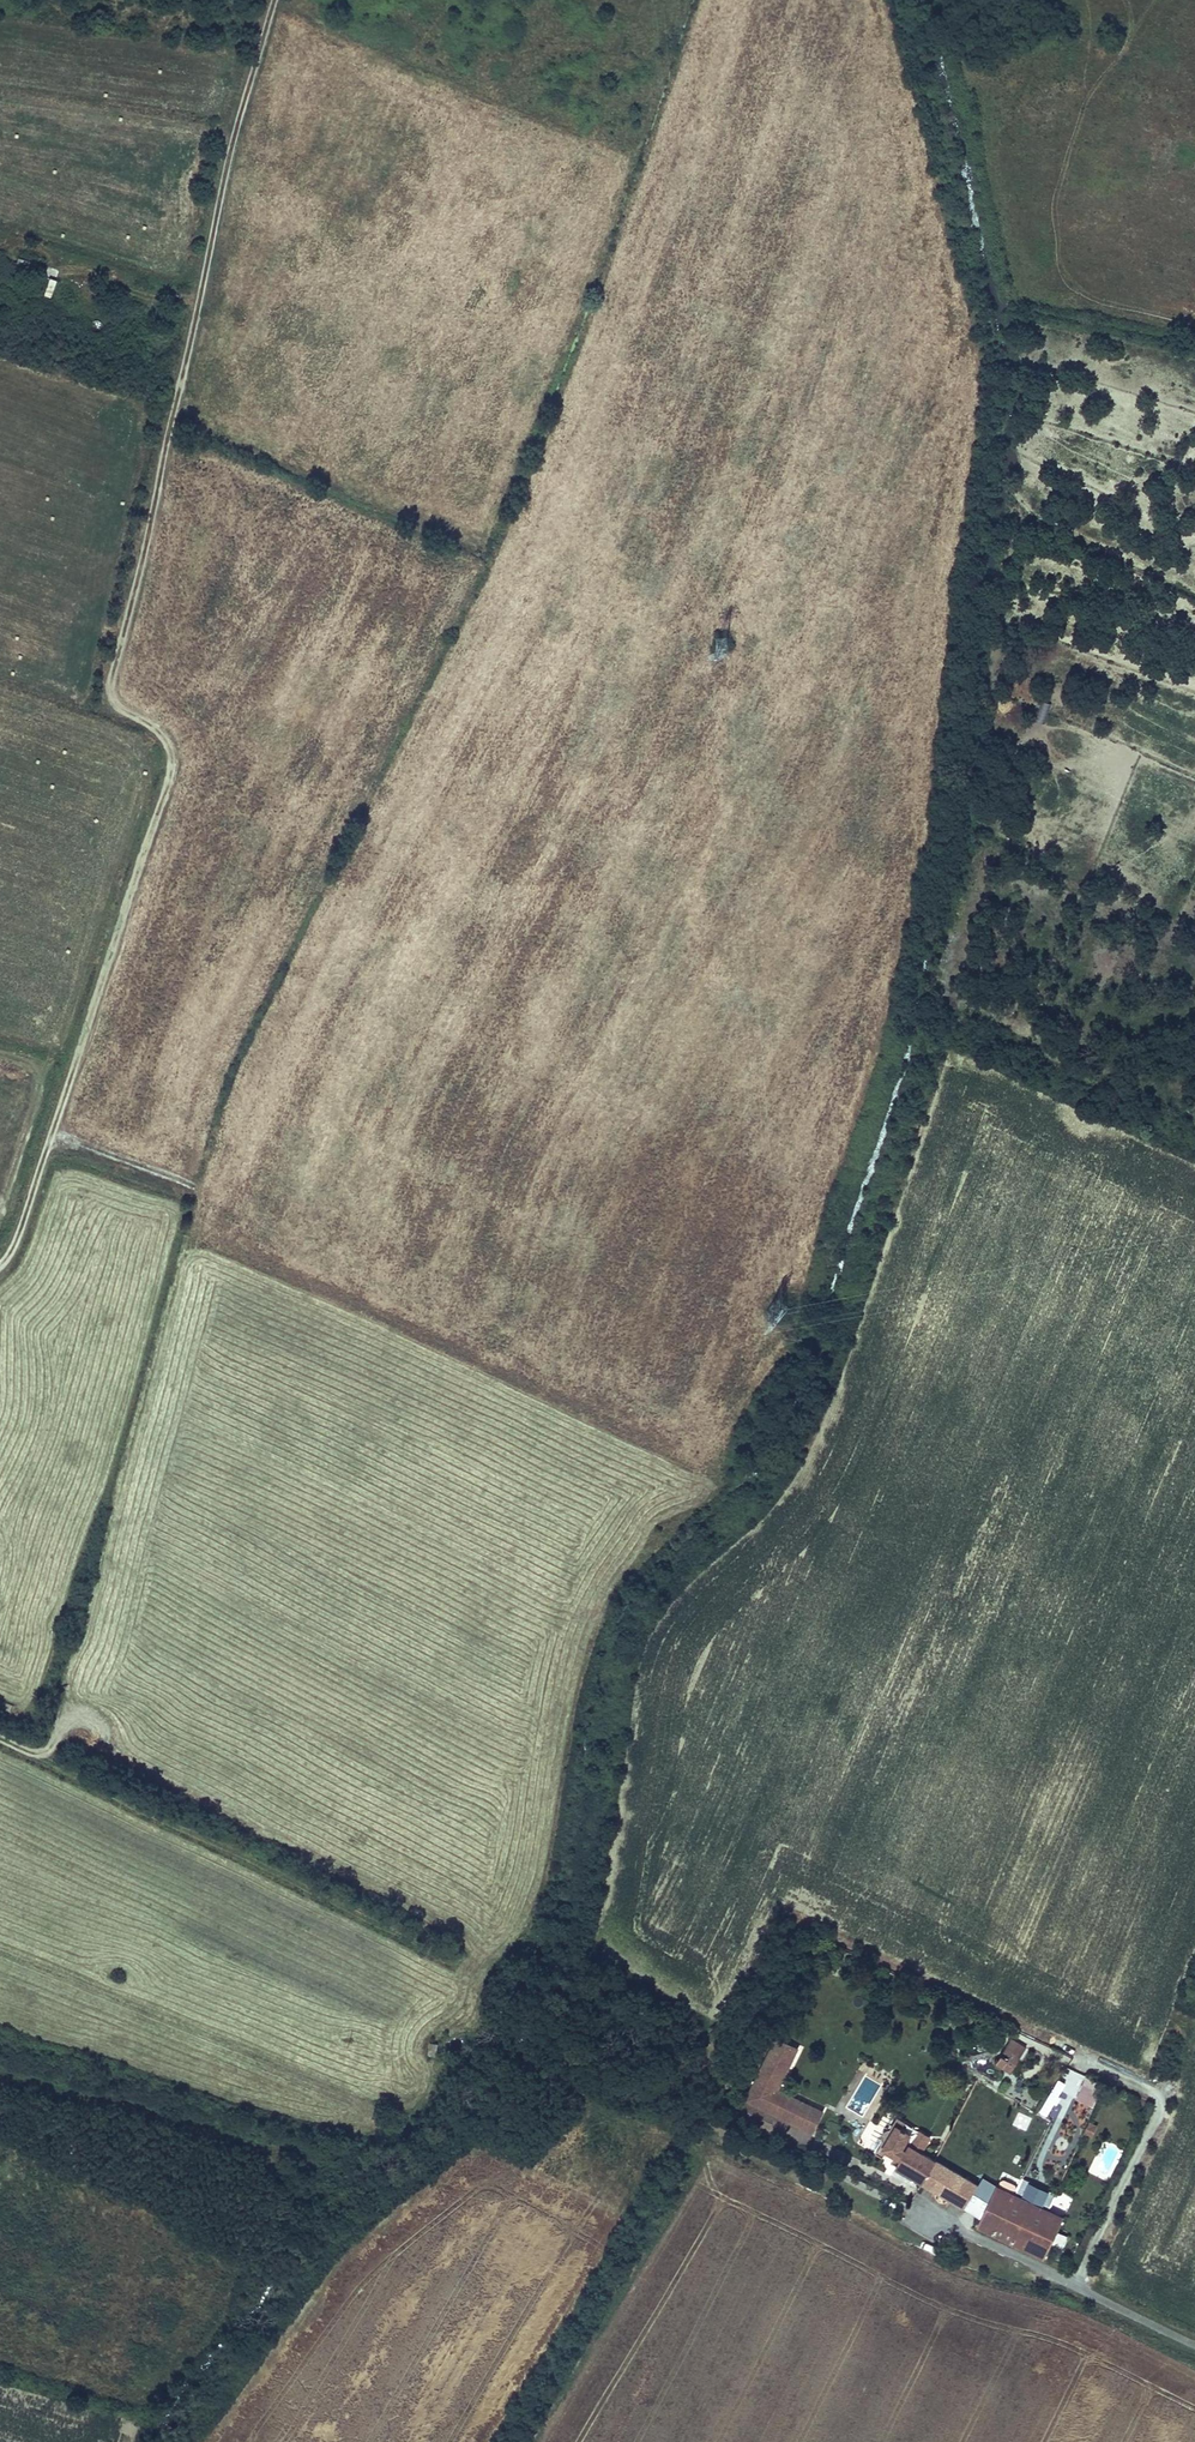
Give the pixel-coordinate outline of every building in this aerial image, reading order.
[(50,298),(57,281),(49,278),(43,295),(50,298)] [(729,636),(716,637),(717,652),(731,651),(729,636)] [(1034,721),(1043,724),(1049,703),(1040,700),(1034,721)] [(786,2040),(763,2029),(758,2039),(781,2050),(786,2040)] [(1014,2037),(1000,2029),(985,2055),(1000,2063),(1014,2037)] [(781,2050),(758,2039),(748,2059),(771,2070),(781,2050)] [(418,2053),(426,2057),(429,2049),(421,2046),(418,2053)] [(771,2070),(748,2059),(744,2069),(766,2080),(771,2070)] [(766,2080),(744,2069),(733,2092),(790,2120),(801,2098),(766,2080)] [(1089,2083),(1071,2075),(1064,2090),(1082,2098),(1089,2083)] [(811,2103),(801,2098),(790,2120),(800,2125),(811,2103)] [(892,2139),(901,2124),(886,2115),(870,2139),(892,2152),(897,2142),(892,2139)] [(921,2129),(910,2122),(901,2136),(911,2143),(921,2129)] [(892,2152),(887,2161),(950,2200),(965,2175),(911,2143),(901,2136),(897,2142),(892,2152)] [(990,2172),(986,2179),(1002,2187),(1006,2179),(1004,2176),(993,2171),(990,2172)] [(985,2179),(966,2218),(1032,2250),(1053,2210),(1002,2187),(986,2179),(985,2179)] [(1060,2233),(1055,2246),(1065,2249),(1069,2236),(1060,2233)]
